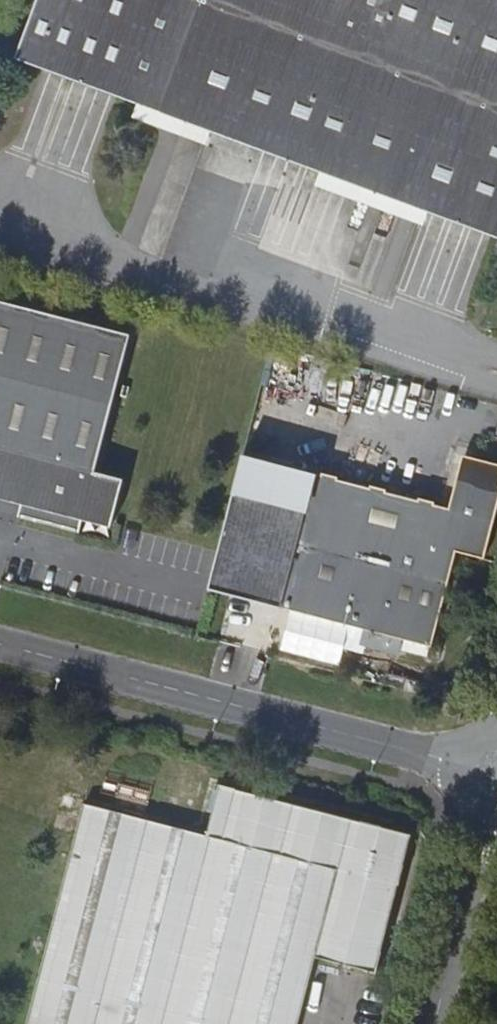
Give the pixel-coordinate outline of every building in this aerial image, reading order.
[(137,105),(184,123),(317,172),(425,212),(496,239),(496,0),(36,0),(14,59),(137,105)] [(179,136),(184,123),(137,105),(132,120),(179,136)] [(209,169),(202,188),(235,200),(242,180),(209,169)] [(420,226),(425,212),(317,172),(311,186),(420,226)] [(0,301),(0,491),(23,498),(21,505),(18,518),(79,534),(82,521),(84,513),(112,521),(123,479),(94,472),(130,335),(0,301)] [(462,455),(459,467),(475,458),(462,455)] [(475,458),(459,467),(448,508),(315,474),(276,623),(298,629),(302,612),(403,639),(401,650),(425,656),(428,645),(431,645),(456,551),(484,558),(496,510),(496,464),(475,458)] [(21,505),(23,498),(0,491),(0,499),(21,505)] [(82,521),(111,528),(112,521),(84,513),(82,521)] [(404,690),(419,693),(421,684),(407,680),(404,690)] [(413,834),(221,783),(208,834),(85,803),(39,975),(27,1023),(298,1023),(316,956),(379,972),(413,834)]
